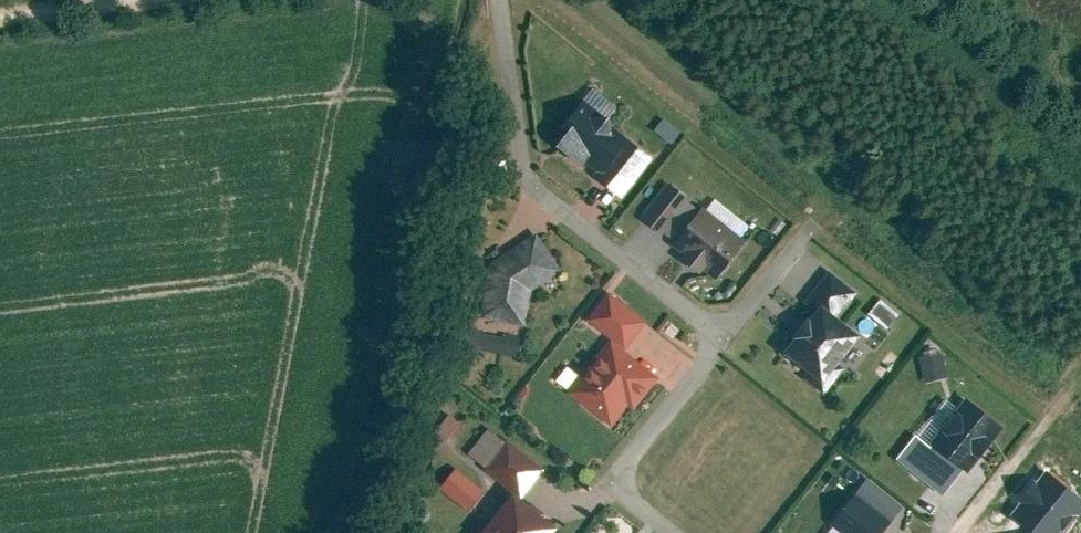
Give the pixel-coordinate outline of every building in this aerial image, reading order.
[(591,172),(620,195),(652,155),(582,98),(553,134),(594,168),(591,172)] [(714,278),(744,239),(700,206),(670,245),(714,278)] [(523,322),(529,290),(559,269),(533,230),(487,261),(477,313),(523,322)] [(838,311),(855,288),(829,268),(810,292),(817,297),(774,351),(802,372),(799,375),(821,392),(842,364),(832,356),(857,325),(838,311)] [(608,292),(587,318),(623,348),(644,322),(608,292)] [(524,352),(525,335),(480,332),(478,348),(524,352)] [(607,423),(624,402),(630,408),(656,377),(610,339),(567,390),(607,423)] [(943,351),(921,358),(929,382),(951,374),(943,351)] [(938,493),(959,467),(964,471),(1001,424),(963,395),(955,405),(943,395),(893,456),(938,493)] [(508,436),(504,440),(489,428),(468,454),(483,466),(520,497),(545,467),(508,436)] [(443,487),(473,511),(489,490),(459,466),(443,487)] [(468,532),(542,532),(550,523),(505,486),(467,532),(468,532)] [(844,532),(879,532),(891,517),(855,490),(830,522),(844,532)]
